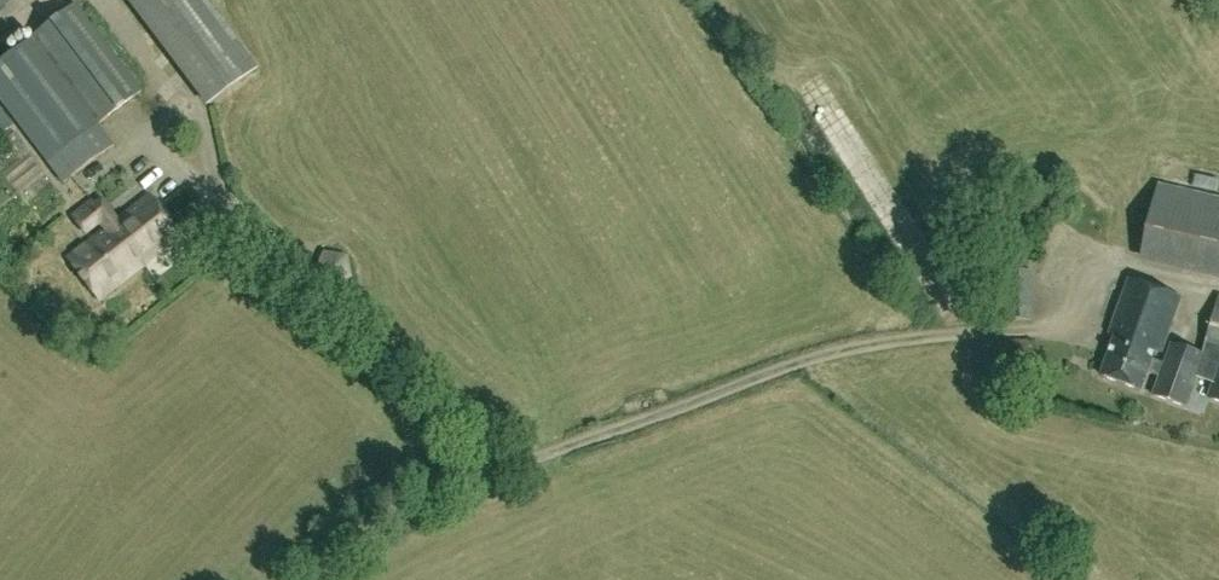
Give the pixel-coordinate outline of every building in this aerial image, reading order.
[(210,103),(256,68),(205,0),(131,0),(210,103)] [(49,163),(64,183),(114,145),(98,125),(142,91),(75,5),(0,63),(0,100),(49,163)] [(0,108),(0,133),(13,124),(0,108)] [(1218,273),(1218,198),(1160,184),(1143,255),(1218,273)] [(147,193),(113,219),(98,200),(72,219),(81,231),(97,219),(103,227),(64,256),(95,297),(178,234),(147,193)] [(1148,373),(1153,375),(1158,361),(1180,298),(1131,281),(1112,335),(1118,337),(1103,377),(1141,391),(1148,373)] [(1204,357),(1218,361),(1218,302),(1204,357)] [(1204,357),(1173,345),(1166,364),(1158,361),(1153,375),(1161,377),(1154,396),(1188,408),(1199,378),(1217,385),(1211,400),(1218,403),(1218,362),(1204,357)]
